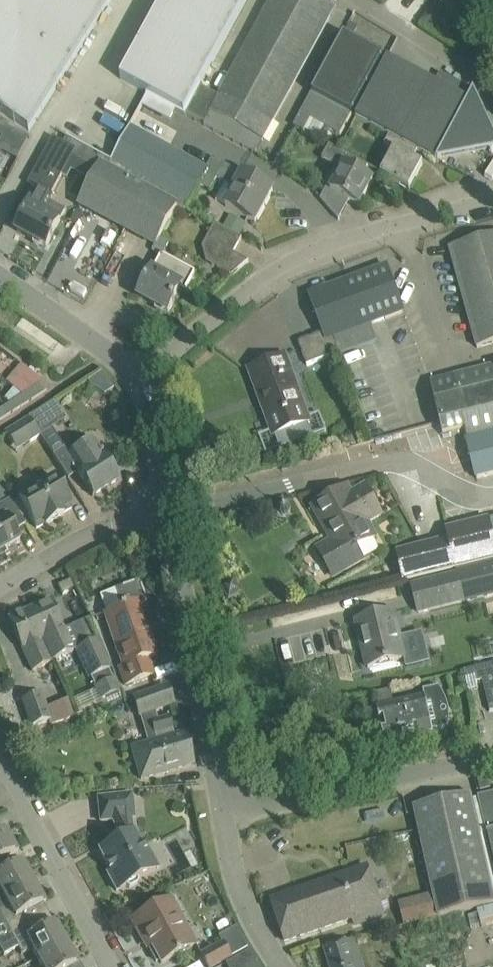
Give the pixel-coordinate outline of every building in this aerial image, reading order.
[(29,131),(111,0),(0,0),(0,111),(29,131)] [(184,114),(199,85),(246,0),(163,0),(120,79),(184,114)] [(325,0),(271,0),(218,96),(200,86),(200,85),(199,85),(184,114),(204,125),(211,112),(262,140),(336,6),(325,0)] [(343,34),(312,92),(352,114),(383,55),(343,34)] [(378,76),(356,118),(390,136),(418,151),(437,162),(492,152),(492,151),(492,133),(474,91),(440,73),(435,83),(388,58),(378,76)] [(483,64),(490,76),(492,74),(492,58),(483,64)] [(341,135),(352,114),(312,92),(294,126),(305,131),(311,119),(341,135)] [(108,167),(107,170),(126,180),(147,191),(176,207),(184,211),(185,211),(186,208),(198,185),(207,168),(130,126),(111,162),(108,167)] [(413,159),(418,151),(390,136),(385,145),(395,151),(382,175),(409,190),(423,164),(413,159)] [(39,190),(17,231),(46,247),(56,229),(61,220),(66,210),(50,201),(51,199),(53,196),(51,196),(71,160),(71,159),(76,150),(64,143),(63,143),(53,137),(27,184),(39,190)] [(373,181),(371,180),(363,176),(369,165),(330,145),(322,159),(342,170),(331,191),(359,206),(373,181)] [(213,158),(207,168),(198,185),(210,191),(216,180),(235,190),(226,207),(255,223),(273,191),(243,175),(243,176),(224,166),(225,164),(213,158)] [(101,166),(97,173),(80,205),(126,230),(147,191),(126,180),(107,170),(101,166)] [(147,191),(126,230),(156,246),(160,237),(176,207),(147,191)] [(206,262),(212,265),(232,276),(249,262),(234,254),(242,239),(238,237),(239,236),(223,228),(222,228),(215,224),(207,240),(202,247),(206,262)] [(492,344),(492,236),(449,248),(477,348),(492,344)] [(156,246),(153,251),(161,255),(163,256),(170,243),(160,237),(156,246)] [(195,273),(178,264),(163,256),(161,255),(139,297),(168,313),(181,289),(185,292),(195,273)] [(404,313),(393,285),(386,266),(347,280),(365,327),(334,338),(339,353),(340,355),(377,341),(372,325),(404,313)] [(365,327),(347,280),(309,294),(323,334),(299,343),(307,365),(339,353),(334,338),(365,327)] [(294,392),(298,391),(286,356),(249,369),(259,396),(263,395),(271,417),(267,418),(273,436),(310,422),(304,405),(299,406),(294,392)] [(29,402),(30,401),(47,390),(42,383),(35,373),(25,364),(24,365),(16,359),(12,363),(18,368),(6,381),(14,387),(23,395),(29,402)] [(430,383),(444,434),(466,428),(469,440),(492,434),(492,367),(430,383)] [(5,399),(11,403),(5,407),(10,414),(29,402),(23,395),(14,387),(5,399)] [(54,401),(28,417),(41,436),(53,428),(49,423),(63,414),(54,401)] [(10,414),(5,407),(0,402),(0,420),(10,414)] [(41,436),(28,417),(5,432),(17,451),(41,436)] [(469,440),(466,440),(472,459),(476,479),(492,474),(492,434),(469,440)] [(78,473),(93,496),(120,480),(103,453),(103,454),(93,439),(69,454),(65,448),(53,455),(68,479),(78,473)] [(72,508),(62,491),(54,477),(19,498),(37,529),(45,524),(46,525),(64,514),(64,513),(72,508)] [(335,495),(318,504),(331,527),(325,530),(332,541),(329,543),(326,546),(325,550),(324,553),(324,557),(325,561),(327,565),(330,568),(333,570),(336,571),(340,572),(343,571),(347,570),(363,561),(358,552),(356,548),(375,537),(367,522),(380,514),(365,488),(352,496),(347,488),(335,495)] [(11,499),(0,505),(0,556),(6,553),(4,549),(20,540),(15,530),(25,524),(11,499)] [(464,527),(473,564),(492,559),(492,520),(464,527)] [(464,527),(447,531),(449,541),(398,553),(404,581),(473,564),(464,527)] [(412,586),(416,605),(418,613),(431,610),(465,601),(492,594),(492,563),(458,572),(458,574),(412,586)] [(105,614),(112,633),(124,667),(119,669),(125,685),(153,675),(147,659),(157,656),(139,605),(147,602),(140,580),(115,589),(121,608),(105,614)] [(64,630),(59,618),(50,600),(29,610),(53,661),(73,651),(63,630),(64,630)] [(53,661),(29,610),(8,620),(33,672),(51,663),(53,662),(53,661)] [(368,668),(387,664),(405,659),(394,613),(357,622),(357,623),(360,622),(367,648),(363,649),(368,668)] [(78,648),(91,677),(101,699),(119,692),(110,669),(96,639),(78,648)] [(485,693),(490,712),(492,711),(492,665),(463,673),(468,691),(477,689),(476,683),(482,682),(485,693)] [(167,686),(149,693),(134,698),(140,715),(173,703),(167,686)] [(377,708),(380,724),(385,744),(388,743),(388,746),(402,743),(402,740),(421,735),(422,738),(432,736),(432,733),(433,733),(433,731),(436,730),(437,731),(447,728),(447,729),(448,729),(448,727),(449,725),(449,721),(450,718),(450,714),(449,710),(448,706),(447,702),(446,699),(444,695),(442,692),(440,689),(438,686),(437,687),(437,688),(423,691),(425,698),(377,708)] [(31,727),(33,727),(34,731),(76,715),(69,697),(58,702),(48,706),(42,692),(22,700),(31,727)] [(157,742),(133,749),(142,779),(193,764),(185,734),(175,736),(168,713),(167,714),(168,717),(151,722),(157,742)] [(490,788),(488,778),(478,781),(481,791),(490,788)] [(132,794),(118,796),(98,798),(101,822),(112,821),(122,838),(99,850),(111,872),(108,874),(117,891),(155,870),(134,831),(133,832),(131,818),(135,818),(132,794)] [(492,858),(492,794),(478,798),(479,802),(473,803),(480,835),(487,833),(492,858)] [(487,833),(480,835),(473,803),(471,795),(413,808),(437,917),(492,905),(492,858),(487,833)] [(19,850),(7,829),(0,833),(0,860),(19,850)] [(3,898),(35,881),(24,860),(4,871),(0,864),(0,892),(3,898)] [(384,916),(374,886),(368,868),(270,900),(284,942),(354,918),(356,926),(384,916)] [(3,898),(8,907),(0,911),(0,914),(11,934),(32,922),(26,912),(47,901),(35,881),(3,898)] [(162,963),(179,954),(197,944),(172,898),(132,920),(143,940),(148,938),(153,948),(150,951),(156,962),(160,961),(162,963)] [(467,917),(470,929),(479,927),(480,928),(492,925),(492,907),(476,911),(477,915),(467,917)] [(32,922),(11,934),(0,940),(0,946),(5,955),(18,947),(21,953),(31,948),(36,959),(69,941),(57,921),(37,932),(32,922)] [(324,949),(330,966),(362,966),(354,940),(324,949)] [(69,941),(36,959),(41,966),(71,966),(80,962),(69,941)] [(203,954),(209,966),(213,966),(231,958),(223,944),(203,954)]
